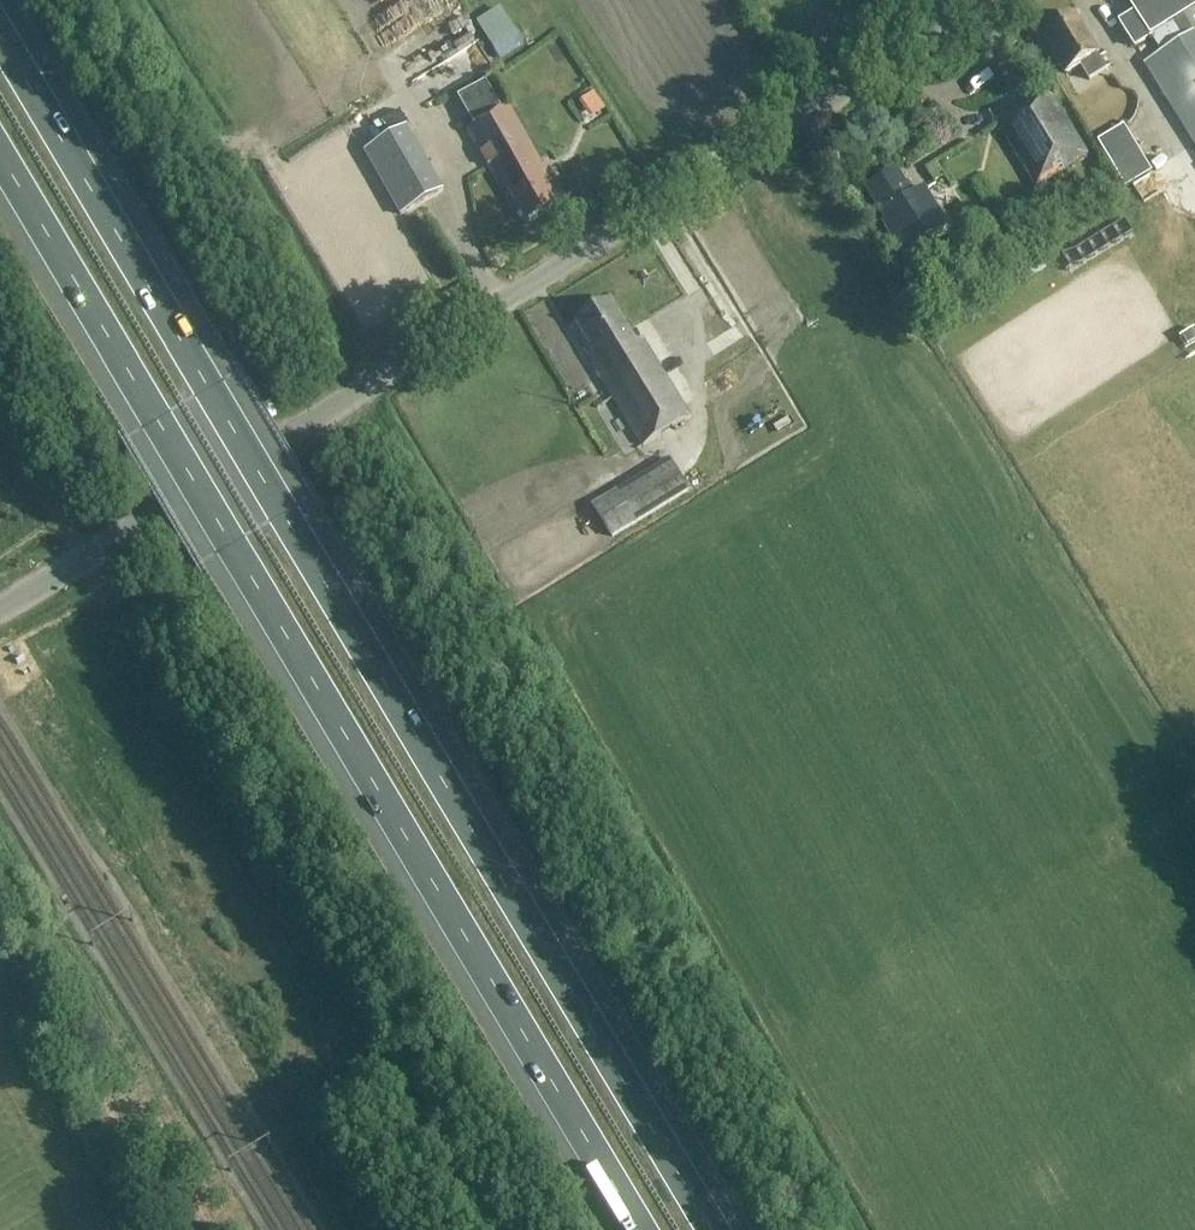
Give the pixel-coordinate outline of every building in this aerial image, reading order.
[(1168,27),(1179,44),(1145,65),(1194,144),(1194,0),(1124,0),(1134,15),(1119,25),(1135,49),(1151,39),(1151,38),(1168,27)] [(477,23),(500,60),(524,45),(501,8),(477,23)] [(1073,18),(1042,37),(1065,75),(1079,67),(1088,82),(1105,72),(1096,57),(1097,56),(1073,18)] [(975,73),(957,77),(962,95),(980,90),(975,73)] [(1046,92),(995,123),(1036,188),(1087,156),(1046,92)] [(414,99),(398,108),(405,120),(421,110),(414,99)] [(508,109),(467,132),(500,192),(505,189),(524,225),(557,206),(545,184),(549,182),(508,109)] [(1145,116),(1130,126),(1155,165),(1170,155),(1145,116)] [(401,217),(443,193),(407,130),(365,154),(401,217)] [(1099,143),(1109,161),(1132,147),(1122,130),(1099,143)] [(1148,174),(1132,147),(1109,161),(1125,187),(1148,174)] [(884,227),(897,249),(903,258),(946,231),(940,221),(924,194),(916,199),(914,197),(911,199),(896,174),(868,191),(888,225),(884,227)] [(1077,252),(1084,266),(1123,248),(1115,233),(1077,252)] [(611,305),(576,326),(597,360),(591,364),(643,450),(690,421),(642,342),(636,346),(611,305)] [(688,494),(669,463),(592,510),(611,541),(688,494)]
